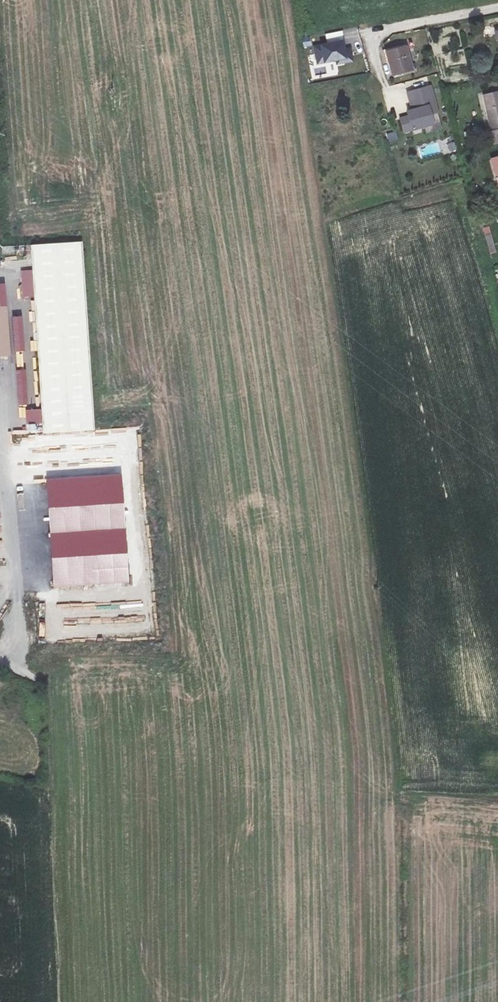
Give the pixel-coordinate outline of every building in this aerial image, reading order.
[(333,39),(306,43),(310,71),(308,71),(311,92),(320,91),(316,70),(342,65),(340,53),(332,54),(330,46),(334,46),(334,43),(342,41),(341,35),(333,37),(333,39)] [(405,48),(385,54),(392,77),(412,71),(405,48)] [(432,86),(406,92),(411,113),(398,116),(403,135),(441,126),(432,86)] [(488,94),(496,128),(497,137),(497,92),(488,94)] [(341,124),(334,126),(336,138),(344,137),(341,124)] [(396,131),(387,134),(389,142),(398,139),(396,131)] [(489,227),(483,228),(490,254),(496,253),(489,227)] [(82,242),(20,247),(20,256),(32,256),(44,434),(94,430),(82,242)] [(0,307),(0,359),(10,358),(7,307),(0,307)] [(22,318),(12,318),(14,353),(24,352),(22,318)] [(25,371),(15,372),(17,407),(28,406),(25,371)]
